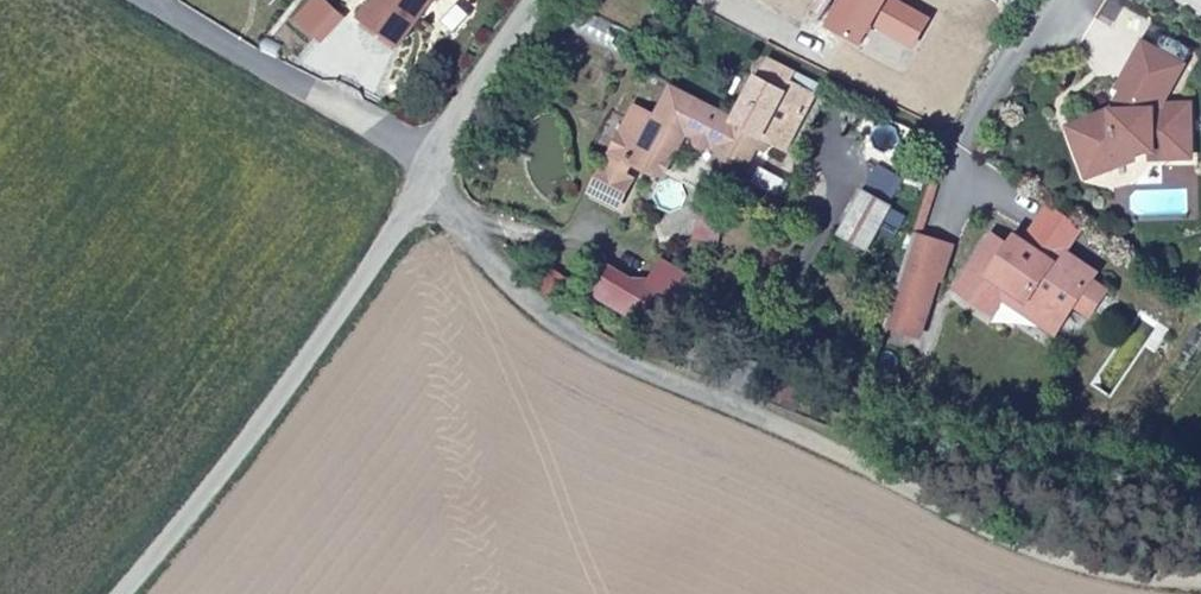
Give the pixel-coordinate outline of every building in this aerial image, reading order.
[(359,16),(397,42),(428,0),(371,0),(359,16)] [(1190,155),(1188,104),(1158,105),(1158,91),(1166,91),(1182,65),(1143,45),(1123,81),(1130,92),(1135,92),(1136,112),(1104,113),(1077,126),(1083,140),(1075,143),(1084,164),(1106,163),(1115,161),(1115,153),(1168,150),(1172,155),(1190,155)] [(784,146),(811,97),(781,82),(786,71),(766,62),(732,119),(760,134),(784,146)] [(819,84),(786,71),(781,82),(811,97),(819,84)] [(760,134),(732,119),(668,86),(656,108),(632,96),(609,141),(657,169),(678,137),(691,143),(687,150),(700,157),(704,150),(712,154),(703,174),(729,186),(760,134)] [(1083,140),(1077,126),(1069,130),(1075,143),(1083,140)] [(871,246),(888,203),(859,191),(842,234),(871,246)] [(720,244),(725,209),(701,206),(696,240),(720,244)] [(938,240),(917,233),(886,322),(921,334),(932,302),(923,297),(935,280),(937,275),(927,271),(938,240)] [(1105,289),(1089,278),(1095,271),(1060,248),(1053,260),(1035,249),(1017,236),(1010,246),(995,236),(960,288),(993,309),(1001,296),(1009,286),(1061,321),(1075,301),(1090,311),(1105,289)] [(1060,248),(1043,236),(1035,249),(1053,260),(1060,248)] [(944,277),(955,246),(938,240),(927,271),(944,277)] [(651,290),(614,264),(598,289),(634,314),(651,290)] [(653,325),(674,293),(657,282),(651,290),(634,314),(653,325)] [(1009,286),(1001,296),(1054,331),(1061,321),(1009,286)]
